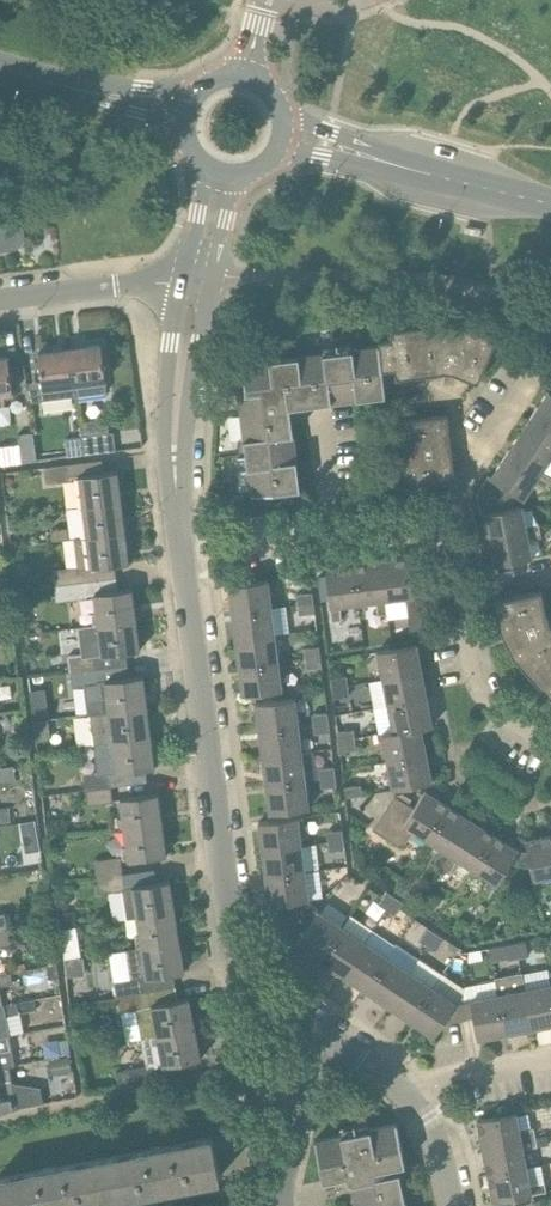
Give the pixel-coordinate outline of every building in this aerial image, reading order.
[(11,250),(15,249),(20,246),(23,242),(25,238),(25,233),(24,228),(21,224),(17,221),(13,219),(0,216),(0,252),(11,250)] [(379,340),(380,346),(383,370),(395,368),(396,377),(447,371),(454,372),(478,382),(497,338),(473,327),(441,323),(390,329),(392,338),(379,340)] [(74,387),(107,383),(101,344),(69,349),(74,387)] [(383,370),(380,346),(242,363),(245,391),(238,392),(251,495),(300,489),(290,407),(386,395),(383,370)] [(43,391),(74,387),(69,349),(39,353),(43,391)] [(13,395),(8,357),(0,358),(0,396),(13,395)] [(550,424),(550,392),(549,391),(535,413),(550,424)] [(535,413),(520,435),(550,456),(550,424),(535,413)] [(455,480),(454,475),(448,416),(400,421),(407,485),(455,480)] [(22,464),(38,461),(34,433),(18,435),(22,464)] [(85,455),(116,451),(113,433),(82,437),(83,442),(85,455)] [(550,485),(550,483),(550,478),(542,472),(550,458),(550,456),(520,435),(506,456),(550,485)] [(68,457),(85,455),(83,442),(66,444),(68,457)] [(546,491),(550,485),(506,456),(492,478),(489,476),(476,494),(512,501),(516,495),(523,500),(534,484),(546,491)] [(83,506),(122,501),(118,471),(104,472),(102,460),(45,467),(47,484),(79,479),(81,495),(78,495),(79,506),(83,505),(83,506)] [(490,542),(541,531),(539,523),(526,526),(522,507),(514,508),(512,501),(476,494),(480,516),(484,515),(490,542)] [(83,537),(126,532),(122,501),(83,506),(85,525),(81,526),(83,537)] [(40,543),(69,539),(68,528),(39,532),(40,543)] [(495,566),(533,559),(528,540),(542,537),(541,531),(490,542),(495,566)] [(55,587),(117,579),(115,564),(129,563),(126,532),(83,537),(74,539),(78,567),(53,570),(55,587)] [(410,630),(430,627),(424,578),(412,579),(409,557),(381,561),(386,601),(406,598),(410,630)] [(388,615),(386,601),(381,561),(353,565),(358,604),(377,602),(378,616),(388,615)] [(340,607),(358,604),(353,565),(326,568),(333,621),(342,620),(340,607)] [(98,624),(137,619),(133,589),(118,591),(117,579),(55,587),(57,601),(87,597),(86,595),(93,595),(96,613),(93,614),(94,624),(98,623),(98,624)] [(233,614),(272,609),(268,580),(229,585),(233,614)] [(550,656),(550,624),(550,623),(547,616),(541,590),(494,600),(499,626),(514,655),(530,674),(550,656)] [(299,605),(315,603),(314,592),(297,594),(299,605)] [(300,615),(316,613),(315,603),(299,605),(300,615)] [(236,640),(275,635),(272,609),(233,614),(236,640)] [(98,624),(101,656),(141,651),(137,619),(98,624)] [(240,667),(279,662),(275,635),(236,640),(240,667)] [(383,682),(422,674),(416,644),(377,652),(383,682)] [(305,658),(322,656),(321,646),(304,648),(305,658)] [(71,672),(98,669),(97,654),(69,657),(71,672)] [(307,669),(323,667),(322,656),(305,658),(307,669)] [(530,674),(547,693),(550,696),(550,656),(530,674)] [(279,662),(240,667),(243,695),(282,690),(279,662)] [(73,687),(100,684),(98,669),(71,672),(73,687)] [(388,706),(427,698),(422,674),(383,682),(388,706)] [(332,688),(348,686),(347,676),(330,678),(332,688)] [(92,715),(148,707),(144,677),(104,682),(106,697),(87,700),(89,715),(92,715)] [(333,699),(350,696),(348,686),(332,688),(333,699)] [(260,731),(300,726),(296,698),(256,703),(260,731)] [(382,736),(421,729),(432,726),(427,698),(388,706),(393,731),(381,734),(382,736)] [(96,744),(152,737),(148,707),(92,715),(96,744)] [(314,724),(330,723),(329,712),(312,714),(314,724)] [(35,722),(37,741),(52,740),(49,720),(35,722)] [(315,735),(331,733),(330,723),(314,724),(315,735)] [(263,759),(303,754),(300,726),(260,731),(263,759)] [(387,763),(426,755),(421,729),(382,736),(387,763)] [(339,743),(355,741),(354,730),(337,733),(339,743)] [(152,737),(96,744),(99,773),(84,775),(86,790),(112,787),(110,774),(116,774),(156,769),(152,737)] [(340,753),(357,751),(355,741),(339,743),(340,753)] [(267,786),(307,781),(303,754),(263,759),(267,786)] [(387,763),(393,790),(432,782),(426,755),(387,763)] [(16,780),(14,766),(0,768),(0,782),(16,780)] [(320,779),(337,777),(336,767),(319,769),(320,779)] [(322,789),(338,787),(337,777),(320,779),(322,789)] [(270,814),(310,809),(307,781),(267,786),(270,814)] [(346,798),(362,796),(361,785),(344,788),(346,798)] [(88,805),(114,802),(112,787),(86,790),(88,805)] [(412,831),(427,841),(449,807),(425,792),(414,809),(395,796),(374,830),(402,848),(412,831)] [(124,829),(162,824),(158,794),(120,799),(124,829)] [(435,862),(443,867),(472,822),(449,807),(427,841),(442,850),(435,862)] [(263,850),(303,845),(300,817),(260,822),(263,850)] [(458,860),(473,870),(494,836),(472,822),(443,867),(451,872),(458,860)] [(124,829),(128,861),(167,856),(162,824),(124,829)] [(328,842),(345,840),(343,830),(327,832),(328,842)] [(482,892),(490,897),(519,851),(494,836),(473,870),(489,880),(482,892)] [(550,877),(550,836),(526,841),(537,894),(546,893),(543,879),(550,877)] [(330,852),(346,850),(345,840),(328,842),(330,852)] [(267,877),(306,872),(303,845),(263,850),(267,877)] [(98,878),(123,873),(121,857),(95,861),(98,878)] [(136,918),(174,911),(169,880),(155,882),(153,869),(123,873),(98,878),(100,893),(123,890),(127,919),(136,918)] [(299,914),(312,903),(310,901),(306,872),(267,877),(270,905),(289,903),(299,914)] [(378,904),(387,910),(396,896),(387,891),(378,904)] [(387,910),(396,916),(405,902),(396,896),(387,910)] [(298,944),(321,960),(344,927),(319,911),(312,903),(299,914),(310,925),(298,944)] [(141,948),(179,942),(174,911),(136,918),(139,936),(136,937),(137,948),(141,947),(141,948)] [(65,959),(81,957),(76,927),(61,930),(65,959)] [(321,960),(344,975),(366,942),(344,927),(321,960)] [(419,940),(428,946),(437,933),(428,927),(419,940)] [(10,946),(8,930),(0,931),(0,948),(10,946)] [(428,946),(436,952),(445,939),(437,933),(428,946)] [(519,959),(529,957),(526,941),(516,943),(519,959)] [(117,998),(174,987),(172,973),(184,971),(179,942),(141,948),(144,966),(140,967),(142,978),(114,982),(117,998)] [(344,975),(366,990),(388,957),(366,942),(344,975)] [(509,961),(519,959),(516,943),(506,945),(509,961)] [(366,990),(389,1005),(411,972),(388,957),(366,990)] [(389,1005),(411,1021),(434,987),(411,972),(389,1005)] [(13,984),(12,974),(0,976),(0,987),(13,984)] [(550,1025),(550,984),(525,989),(533,1028),(550,1025)] [(141,1039),(195,1028),(189,998),(177,1000),(174,987),(117,998),(119,1013),(135,1010),(141,1039)] [(443,1024),(474,1017),(471,1000),(457,1003),(434,987),(411,1021),(435,1036),(443,1024)] [(506,1034),(533,1028),(525,989),(498,994),(506,1034)] [(478,1039),(506,1034),(498,994),(471,1000),(474,1017),(478,1039)] [(9,1036),(7,1016),(37,1011),(35,1000),(0,1007),(0,1038),(9,1036)] [(117,1072),(119,1089),(159,1082),(157,1067),(201,1059),(195,1028),(141,1039),(147,1066),(117,1072)] [(10,1067),(15,1066),(9,1036),(0,1038),(0,1069),(10,1067)] [(0,1069),(0,1112),(18,1109),(10,1067),(0,1069)] [(483,1148),(536,1138),(534,1128),(520,1131),(516,1113),(478,1120),(483,1148)] [(398,1166),(405,1164),(397,1124),(315,1140),(323,1181),(351,1175),(357,1205),(407,1205),(398,1166)] [(112,1199),(166,1188),(221,1178),(213,1137),(104,1158),(112,1199)] [(488,1174),(528,1166),(524,1150),(538,1147),(536,1138),(483,1148),(488,1174)] [(112,1199),(104,1158),(0,1179),(0,1200),(1,1205),(74,1205),(112,1199)] [(494,1202),(547,1192),(545,1183),(532,1186),(528,1166),(488,1174),(494,1202)]
